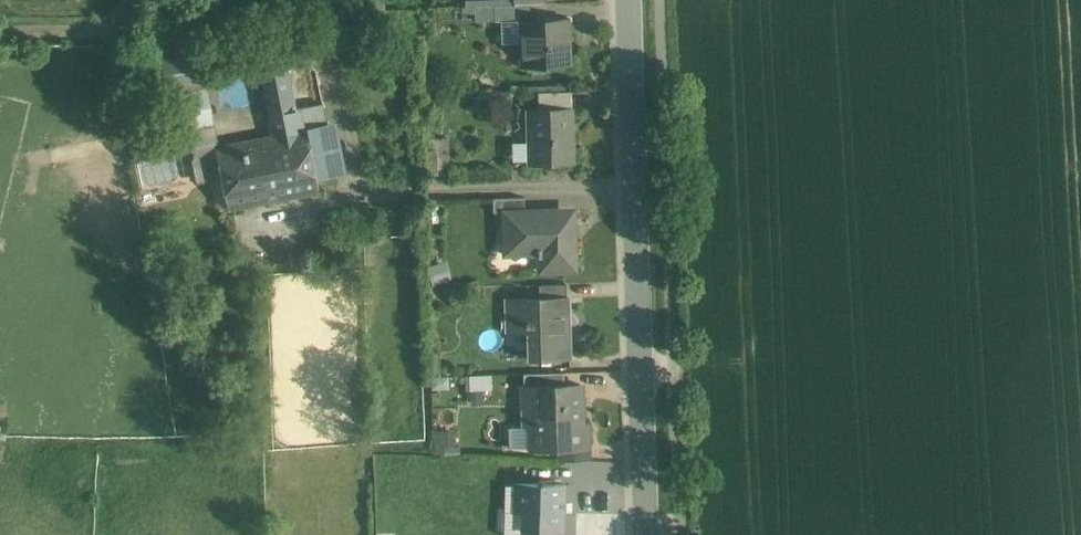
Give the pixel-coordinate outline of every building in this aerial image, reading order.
[(524,65),(574,64),(573,16),(523,17),(524,65)] [(203,40),(153,50),(158,77),(208,67),(203,40)] [(236,212),(327,193),(314,130),(331,127),(327,103),(309,107),(301,67),(266,74),(278,134),(222,145),(236,212)] [(578,164),(577,106),(532,106),(534,165),(578,164)] [(544,277),(588,276),(587,208),(509,210),(510,256),(544,255),(544,277)] [(530,361),(575,360),(574,297),(507,299),(508,334),(529,334),(530,361)] [(514,456),(596,454),(595,385),(569,386),(568,373),(528,374),(530,430),(513,431),(514,456)] [(573,526),(573,488),(521,490),(522,528),(573,526)]
